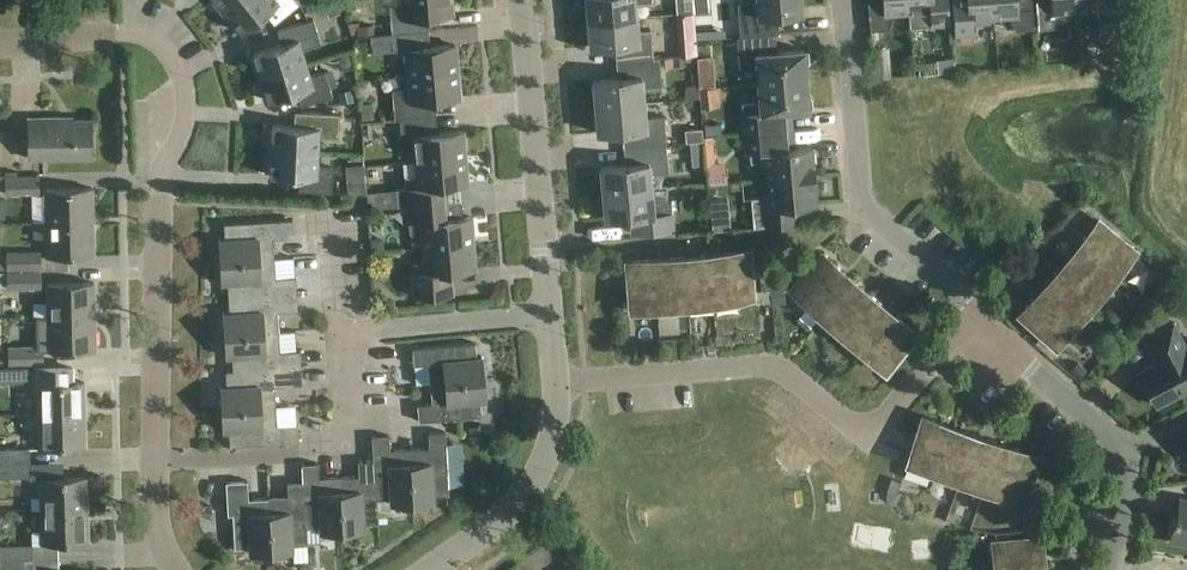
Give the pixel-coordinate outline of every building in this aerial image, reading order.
[(224,15),(242,0),(212,0),(224,15)] [(224,15),(237,31),(239,29),(242,33),(265,14),(274,25),(300,5),(296,0),(242,0),(224,15)] [(341,12),(335,0),(323,5),(329,18),(341,12)] [(392,34),(428,31),(427,16),(452,14),(451,0),(402,0),(403,4),(389,6),(392,34)] [(588,21),(636,17),(635,2),(654,0),(586,0),(588,21)] [(749,2),(737,3),(740,37),(779,33),(777,14),(801,12),(800,0),(749,0),(749,2)] [(908,0),(868,0),(871,30),(889,29),(893,13),(909,12),(908,0)] [(909,12),(924,11),(931,26),(949,24),(947,0),(908,0),(909,12)] [(953,16),(955,36),(973,34),(978,19),(993,17),(992,0),(953,0),(953,16)] [(993,17),(1009,16),(1015,31),(1034,29),(1032,9),(1018,10),(1017,0),(992,0),(993,17)] [(1077,10),(1076,0),(1036,0),(1039,29),(1053,28),(1056,12),(1077,10)] [(1077,10),(1092,9),(1092,12),(1098,25),(1099,36),(1127,34),(1124,1),(1117,2),(1116,0),(1076,0),(1077,10)] [(691,4),(676,5),(676,13),(691,12),(691,4)] [(693,13),(676,14),(677,27),(694,25),(693,13)] [(615,45),(617,62),(653,59),(651,31),(638,32),(636,17),(588,21),(590,48),(615,45)] [(251,59),(258,78),(306,63),(302,50),(321,44),(313,19),(277,31),(282,45),(253,53),(254,58),(251,59)] [(351,32),(367,30),(366,21),(349,23),(351,32)] [(406,50),(409,76),(457,71),(455,45),(430,47),(428,31),(392,34),(370,36),(372,53),(406,50)] [(756,65),(757,83),(806,79),(804,50),(771,52),(769,35),(737,37),(739,66),(756,65)] [(875,78),(891,77),(888,47),(872,49),(875,78)] [(684,57),(672,58),(673,67),(685,66),(685,63),(684,57)] [(593,81),(595,107),(644,103),(642,88),(661,87),(659,59),(653,59),(617,62),(618,79),(593,81)] [(953,59),(937,60),(938,73),(954,72),(953,59)] [(306,63),(258,78),(264,98),(267,97),(268,101),(297,92),(301,106),(333,96),(325,72),(311,77),(306,63)] [(395,120),(399,119),(399,120),(436,116),(434,100),(459,98),(457,71),(409,76),(410,89),(392,91),(395,120)] [(806,79),(757,83),(759,102),(741,103),(744,132),(777,130),(775,112),(809,109),(806,79)] [(685,86),(686,99),(699,98),(698,85),(692,85),(685,86)] [(340,103),(354,101),(352,89),(338,92),(340,103)] [(362,120),(374,119),(372,103),(360,105),(362,120)] [(622,131),(624,148),(666,144),(664,116),(645,118),(644,103),(595,107),(598,134),(622,131)] [(269,129),(268,150),(318,152),(319,138),(339,139),(340,114),(303,112),(302,127),(272,125),(272,129),(269,129)] [(62,119),(62,116),(28,117),(28,158),(92,157),(91,119),(62,119)] [(415,149),(416,162),(465,157),(462,131),(437,133),(436,116),(399,120),(402,150),(415,149)] [(363,143),(380,141),(378,123),(361,125),(363,143)] [(704,124),(704,134),(721,133),(720,123),(704,124)] [(686,142),(703,141),(702,129),(685,130),(686,142)] [(765,162),(767,179),(814,175),(812,147),(788,149),(787,130),(748,133),(750,163),(765,162)] [(711,135),(704,136),(706,163),(714,163),(711,135)] [(600,167),(603,193),(651,189),(650,174),(669,172),(666,144),(624,148),(625,164),(600,167)] [(318,152),(268,150),(266,171),(270,171),(269,175),(299,177),(299,191),(331,193),(333,168),(318,167),(318,152)] [(396,189),(397,205),(407,205),(407,206),(443,203),(442,186),(467,184),(465,157),(416,162),(418,176),(404,178),(405,188),(396,189)] [(814,175),(767,179),(768,197),(751,198),(753,228),(795,224),(793,205),(817,203),(814,175)] [(5,176),(5,194),(39,194),(39,176),(5,176)] [(365,182),(347,183),(348,193),(349,194),(366,194),(365,182)] [(45,189),(46,222),(93,222),(92,187),(45,189)] [(651,189),(603,193),(605,219),(630,217),(631,234),(674,230),(671,201),(652,203),(651,189)] [(381,190),(367,191),(368,208),(383,207),(381,190)] [(409,234),(423,233),(424,247),(472,243),(470,217),(445,219),(443,203),(407,206),(408,223),(409,234)] [(218,239),(219,261),(274,258),(273,238),(293,237),(292,219),(223,223),(224,239),(218,239)] [(1099,221),(1079,244),(1115,275),(1135,252),(1099,221)] [(32,238),(46,238),(47,255),(94,254),(93,222),(46,222),(32,222),(32,238)] [(372,252),(384,250),(382,236),(370,237),(372,252)] [(412,264),(414,289),(415,297),(451,294),(449,272),(475,270),(472,243),(424,247),(425,263),(412,264)] [(1079,244),(1059,268),(1095,299),(1115,275),(1079,244)] [(6,269),(6,270),(40,269),(40,252),(6,252),(6,255),(0,255),(0,269),(6,269)] [(749,253),(724,255),(728,300),(753,298),(752,291),(749,253)] [(791,291),(815,311),(845,274),(822,254),(791,291)] [(724,255),(691,258),(695,303),(728,300),(724,255)] [(298,257),(299,269),(312,269),(311,256),(308,256),(298,257)] [(226,283),(227,298),(296,294),(296,277),(275,278),(274,258),(219,261),(220,283),(226,283)] [(691,258),(667,260),(671,305),(695,303),(691,258)] [(667,260),(643,262),(644,272),(644,282),(645,289),(646,297),(647,307),(671,305),(667,260)] [(643,262),(628,263),(629,273),(644,272),(643,262)] [(1059,268),(1039,291),(1075,322),(1095,299),(1059,268)] [(6,271),(7,289),(40,288),(39,271),(6,271)] [(644,272),(629,273),(630,283),(644,282),(644,272)] [(815,311),(838,331),(869,294),(845,274),(815,311)] [(48,302),(48,317),(95,316),(95,282),(47,283),(48,302)] [(644,282),(630,283),(630,291),(645,289),(644,282)] [(779,288),(770,289),(772,304),(780,303),(779,288)] [(645,289),(630,291),(631,298),(646,297),(645,289)] [(769,290),(753,291),(753,298),(762,297),(763,304),(770,303),(769,290)] [(1075,322),(1039,291),(1019,314),(1055,346),(1075,322)] [(222,313),(223,335),(278,332),(277,312),(297,311),(296,294),(227,298),(228,313),(222,313)] [(838,331),(862,350),(893,314),(869,294),(838,331)] [(646,297),(631,298),(632,308),(647,307),(646,297)] [(33,317),(48,317),(48,302),(32,302),(33,317)] [(893,314),(862,350),(885,370),(916,334),(893,314)] [(42,349),(47,349),(49,349),(96,348),(95,316),(48,317),(48,318),(37,318),(37,346),(8,347),(8,365),(43,364),(42,349)] [(1173,322),(1143,338),(1153,356),(1157,354),(1160,361),(1139,372),(1140,374),(1144,372),(1160,402),(1155,404),(1156,406),(1186,390),(1186,347),(1173,322)] [(231,356),(231,371),(232,371),(294,368),(301,368),(300,350),(279,352),(278,332),(223,335),(224,357),(231,356)] [(428,364),(430,384),(485,379),(483,357),(476,358),(475,343),(412,349),(414,365),(428,364)] [(25,382),(25,368),(0,369),(0,382),(25,382)] [(219,387),(220,409),(275,406),(274,386),(295,385),(294,368),(232,371),(231,371),(224,371),(225,387),(219,387)] [(485,379),(430,384),(432,404),(417,405),(419,421),(482,416),(480,401),(487,400),(485,379)] [(38,382),(39,414),(86,413),(85,381),(38,382)] [(275,406),(220,409),(221,431),(228,430),(229,446),(299,442),(298,424),(277,426),(275,406)] [(86,413),(39,414),(40,446),(86,445),(86,413)] [(907,462),(936,472),(952,427),(923,417),(907,462)] [(936,472),(965,482),(981,437),(952,427),(936,472)] [(429,448),(409,449),(412,504),(434,502),(434,496),(449,495),(445,432),(428,433),(429,448)] [(372,436),(373,460),(374,460),(376,499),(377,499),(390,499),(391,505),(412,504),(409,449),(389,450),(389,435),(372,436)] [(965,482),(994,492),(1010,447),(981,437),(965,482)] [(1010,447),(994,492),(1024,502),(1039,457),(1010,447)] [(30,462),(29,448),(0,449),(0,463),(30,462)] [(359,476),(339,477),(342,532),(364,531),(363,524),(378,523),(377,499),(376,499),(374,460),(373,460),(358,461),(359,476)] [(0,463),(0,478),(30,477),(30,462),(0,463)] [(302,465),(303,481),(306,528),(320,527),(320,533),(342,532),(339,477),(319,478),(318,464),(302,465)] [(41,478),(41,479),(41,510),(88,509),(87,477),(51,478),(41,478)] [(891,479),(886,491),(887,491),(896,494),(896,493),(900,482),(891,479)] [(271,553),(268,498),(248,499),(247,481),(226,482),(228,515),(232,515),(234,549),(249,548),(250,554),(271,553)] [(288,497),(268,498),(271,553),(293,551),(293,545),(307,544),(306,528),(303,481),(287,482),(288,497)] [(1179,498),(1176,516),(1174,516),(1169,542),(1186,545),(1186,500),(1179,498)] [(88,509),(41,510),(42,541),(89,540),(88,509)] [(996,569),(1033,569),(1044,569),(1041,538),(993,543),(996,569)] [(32,559),(31,544),(0,545),(0,560),(32,559)] [(953,564),(981,569),(985,550),(957,544),(953,564)] [(32,559),(0,560),(0,569),(32,569),(32,559)]
